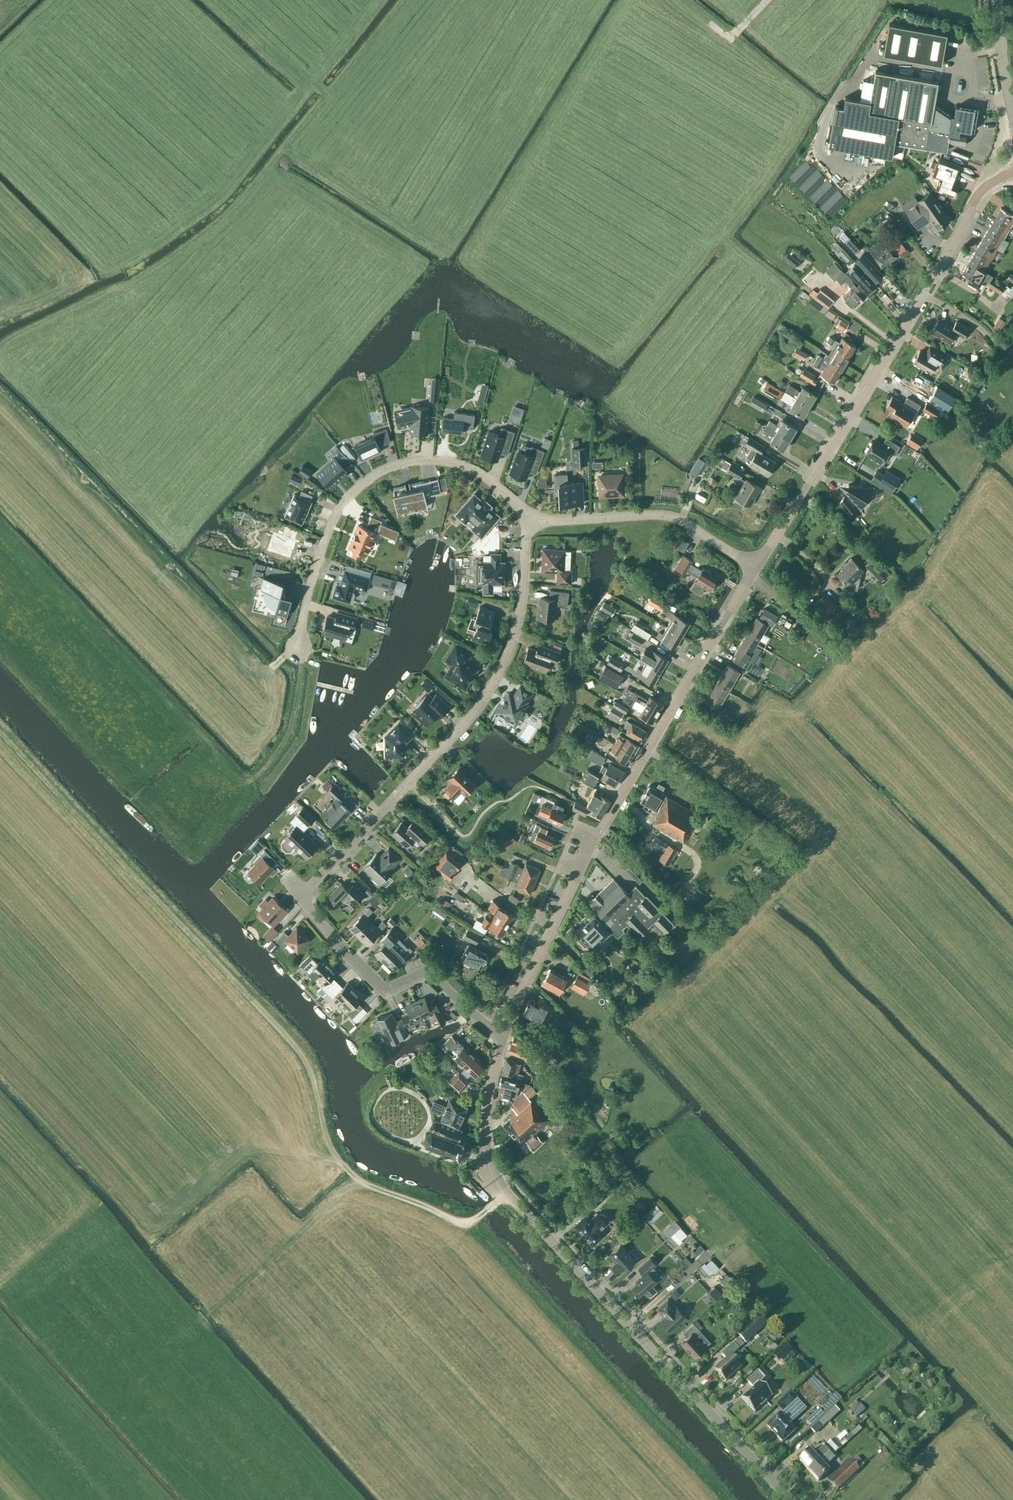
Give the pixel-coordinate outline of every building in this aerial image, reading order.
[(889,23),(883,53),(940,64),(946,33),(889,23)] [(937,82),(875,71),(873,81),(863,79),(860,99),(870,101),(868,111),(889,115),(886,134),(894,136),(893,142),(901,143),(899,151),(908,153),(909,144),(946,151),(948,142),(964,145),(966,132),(970,133),(974,108),(955,105),(953,116),(951,115),(951,113),(934,102),(937,82)] [(973,159),(960,156),(961,151),(951,149),(949,159),(972,163),(973,159)] [(953,185),(960,165),(939,158),(932,175),(935,176),(933,180),(938,181),(935,189),(953,195),(957,186),(953,185)] [(827,171),(832,178),(837,175),(832,168),(827,171)] [(845,179),(850,184),(856,179),(848,170),(835,181),(839,185),(845,179)] [(936,229),(944,224),(942,221),(947,218),(930,193),(918,201),(915,196),(902,205),(918,228),(930,220),(936,229)] [(1009,227),(1012,221),(1012,215),(1001,208),(994,218),(1009,227)] [(890,215),(882,220),(889,229),(896,224),(890,215)] [(1003,238),(1009,227),(994,218),(988,229),(1003,238)] [(900,230),(904,227),(900,221),(896,224),(900,230)] [(982,240),(996,249),(1003,238),(988,229),(982,240)] [(893,244),(898,251),(906,245),(901,238),(893,244)] [(990,259),(996,249),(982,240),(975,251),(990,259)] [(888,241),(871,252),(881,267),(898,256),(888,241)] [(838,249),(846,259),(851,255),(843,244),(838,249)] [(854,249),(860,257),(864,253),(858,245),(854,249)] [(992,276),(983,270),(990,259),(975,251),(962,272),(962,273),(970,277),(968,281),(968,283),(976,288),(978,287),(983,279),(988,282),(987,284),(1000,293),(1005,295),(1007,293),(1011,296),(1012,294),(1012,285),(1011,287),(1005,284),(1004,286),(990,278),(992,276)] [(834,261),(825,270),(834,280),(835,279),(841,284),(850,276),(845,270),(843,271),(834,261)] [(872,262),(863,270),(874,282),(883,274),(872,262)] [(863,274),(855,281),(866,293),(874,286),(863,274)] [(821,286),(815,296),(828,305),(834,295),(821,286)] [(859,287),(856,290),(853,286),(843,295),(853,307),(866,295),(859,287)] [(828,307),(825,312),(832,316),(835,311),(828,307)] [(1002,315),(996,319),(998,324),(1005,321),(1002,315)] [(836,326),(844,331),(848,323),(840,318),(836,326)] [(949,343),(955,333),(963,338),(968,328),(956,321),(953,327),(939,319),(931,332),(949,343)] [(844,364),(850,355),(855,345),(842,337),(840,342),(830,336),(824,346),(829,349),(829,348),(834,351),(831,356),(844,364)] [(807,353),(796,347),(793,353),(803,359),(807,353)] [(934,365),(941,369),(948,358),(929,347),(925,353),(920,350),(913,362),(930,372),(934,365)] [(823,364),(824,362),(826,364),(826,365),(839,373),(844,364),(831,356),(828,361),(823,358),(824,357),(819,354),(816,359),(821,362),(820,363),(823,364)] [(786,366),(794,372),(799,364),(791,359),(786,366)] [(826,364),(824,362),(823,364),(820,363),(821,362),(816,359),(813,364),(818,367),(819,366),(823,369),(820,374),(833,382),(839,373),(826,365),(826,364)] [(966,373),(972,376),(975,372),(968,368),(966,373)] [(777,384),(782,388),(785,382),(780,379),(777,384)] [(809,405),(815,394),(802,387),(800,391),(789,384),(785,391),(809,405)] [(930,398),(948,409),(956,396),(937,385),(930,398)] [(437,400),(438,388),(430,387),(429,399),(437,400)] [(790,408),(803,416),(809,405),(785,391),(781,398),(792,404),(790,408)] [(767,404),(754,396),(750,403),(763,410),(767,404)] [(903,404),(899,401),(900,400),(892,396),(886,407),(893,411),(889,416),(905,426),(914,411),(916,412),(920,405),(907,397),(903,404)] [(922,409),(935,417),(939,409),(926,401),(922,409)] [(427,433),(429,407),(419,407),(419,411),(413,410),(405,412),(406,414),(396,416),(399,427),(411,424),(410,431),(427,433)] [(776,431),(773,429),(775,424),(769,420),(763,430),(773,436),(770,441),(783,449),(789,438),(776,431)] [(795,428),(783,420),(776,431),(789,438),(795,428)] [(472,425),(452,423),(451,429),(442,428),(440,442),(460,444),(461,437),(471,438),(472,425)] [(507,454),(514,432),(501,427),(499,434),(489,431),(481,455),(497,460),(500,452),(501,452),(502,450),(507,451),(506,454),(507,454)] [(390,442),(387,429),(373,432),(374,435),(355,444),(362,460),(382,450),(379,445),(390,442)] [(776,462),(760,453),(764,446),(745,434),(740,442),(751,448),(746,457),(751,460),(748,464),(767,475),(776,462)] [(548,448),(551,440),(545,437),(542,445),(548,448)] [(864,453),(881,463),(889,451),(894,455),(899,446),(887,439),(882,447),(872,441),(864,453)] [(535,473),(544,451),(531,446),(528,453),(518,449),(509,473),(526,479),(529,470),(530,471),(531,469),(536,470),(535,473)] [(915,462),(920,452),(906,446),(901,456),(915,462)] [(573,464),(586,463),(585,447),(572,448),(573,464)] [(344,451),(352,460),(355,457),(347,449),(344,451)] [(335,458),(316,474),(328,488),(347,471),(345,469),(347,467),(339,458),(337,460),(335,458)] [(698,458),(689,473),(693,476),(698,469),(700,470),(705,462),(698,458)] [(726,460),(721,467),(739,478),(743,471),(726,460)] [(303,464),(299,471),(308,477),(312,470),(303,464)] [(877,470),(872,479),(891,490),(898,477),(886,470),(884,474),(877,470)] [(290,480),(299,484),(301,478),(292,474),(290,480)] [(583,482),(575,483),(567,483),(567,474),(554,475),(555,490),(560,490),(560,503),(584,502),(583,482)] [(622,475),(600,476),(601,494),(623,493),(622,475)] [(427,506),(425,496),(441,493),(438,478),(393,488),(396,500),(400,499),(403,511),(427,506)] [(746,479),(739,490),(733,487),(728,494),(735,498),(736,496),(750,505),(760,487),(746,479)] [(878,490),(865,487),(861,483),(859,486),(848,484),(848,485),(845,489),(845,490),(863,514),(864,513),(861,509),(873,489),(878,490)] [(696,497),(705,500),(707,494),(697,491),(696,497)] [(295,496),(285,517),(302,525),(312,503),(310,503),(313,497),(302,492),(300,498),(295,496)] [(456,514),(481,536),(498,516),(473,494),(456,514)] [(847,510),(850,508),(841,496),(837,504),(847,510)] [(313,522),(322,527),(329,512),(320,508),(313,522)] [(349,547),(354,550),(352,555),(359,558),(362,553),(366,554),(375,531),(358,524),(349,547)] [(298,530),(287,526),(283,536),(274,532),(267,551),(290,559),(297,540),(295,540),(298,530)] [(680,537),(675,546),(683,551),(689,542),(680,537)] [(554,550),(554,549),(543,548),(542,571),(553,571),(553,570),(557,570),(557,583),(571,583),(571,569),(563,569),(564,550),(554,550)] [(484,563),(481,563),(480,581),(484,581),(484,590),(485,591),(487,592),(489,593),(491,591),(492,590),(492,589),(502,589),(502,577),(502,568),(502,564),(499,564),(499,554),(492,554),(492,555),(484,555),(484,563)] [(716,578),(710,574),(711,572),(703,567),(701,569),(691,563),(692,560),(683,555),(675,568),(685,573),(687,570),(697,576),(690,588),(700,593),(704,586),(710,589),(716,578)] [(870,557),(864,563),(879,578),(885,572),(870,557)] [(863,569),(851,558),(845,563),(847,565),(843,568),(842,567),(843,568),(837,574),(847,584),(845,587),(851,592),(854,588),(857,589),(860,577),(857,575),(863,569)] [(345,570),(340,585),(337,584),(333,596),(349,601),(350,599),(352,599),(353,598),(355,594),(354,592),(352,590),(354,586),(366,590),(370,578),(345,570)] [(388,578),(375,574),(372,581),(386,585),(388,578)] [(282,588),(283,582),(264,577),(261,590),(264,591),(263,594),(263,596),(264,598),(265,601),(266,603),(267,605),(269,606),(271,608),(273,609),(276,610),(275,613),(287,616),(292,596),(286,595),(286,593),(284,589),(282,588)] [(573,585),(581,586),(581,578),(573,578),(573,585)] [(554,620),(556,605),(567,606),(569,591),(550,589),(549,598),(540,597),(538,618),(554,620)] [(824,593),(818,600),(830,611),(836,605),(824,593)] [(467,604),(477,606),(479,597),(468,595),(467,604)] [(650,603),(647,608),(653,611),(656,606),(661,609),(665,602),(655,595),(650,603)] [(480,606),(473,624),(477,626),(473,637),(488,642),(492,630),(488,629),(495,611),(480,606)] [(337,611),(335,618),(327,615),(323,631),(345,638),(348,628),(353,629),(357,617),(337,611)] [(682,635),(683,634),(689,623),(671,612),(668,617),(671,619),(667,626),(682,635)] [(362,615),(360,624),(369,626),(372,617),(362,615)] [(756,617),(746,634),(745,636),(757,643),(768,624),(756,617)] [(647,638),(650,633),(635,624),(631,629),(647,638)] [(675,647),(682,635),(667,626),(663,633),(659,631),(656,636),(675,647)] [(643,638),(633,632),(629,638),(640,644),(643,638)] [(757,643),(745,636),(734,654),(746,661),(757,643)] [(552,645),(560,648),(562,643),(554,640),(552,645)] [(537,643),(535,649),(529,647),(523,663),(544,670),(548,660),(554,662),(558,650),(537,643)] [(470,655),(456,646),(451,653),(458,657),(446,675),(465,687),(473,674),(475,673),(473,665),(472,666),(466,662),(470,655)] [(668,659),(649,648),(648,650),(645,648),(639,659),(645,663),(645,662),(661,672),(668,659)] [(607,663),(621,671),(624,664),(611,656),(607,663)] [(745,663),(754,672),(760,665),(751,656),(745,663)] [(635,673),(653,684),(661,672),(645,662),(645,663),(641,670),(638,668),(635,673)] [(599,675),(617,686),(623,675),(605,664),(599,675)] [(740,672),(728,665),(717,683),(729,690),(740,672)] [(747,673),(744,678),(752,682),(755,677),(747,673)] [(717,683),(706,701),(718,709),(729,690),(717,683)] [(492,719),(497,712),(498,712),(507,720),(508,718),(516,723),(528,704),(526,703),(532,693),(520,685),(514,695),(509,692),(492,719)] [(633,692),(627,703),(632,706),(636,700),(639,695),(633,692)] [(439,710),(443,713),(450,706),(436,693),(430,701),(425,696),(415,706),(418,709),(414,713),(426,725),(439,710)] [(658,713),(663,704),(650,696),(645,705),(644,705),(658,713)] [(632,706),(641,711),(644,705),(645,705),(636,700),(632,706)] [(618,701),(615,708),(624,712),(627,706),(618,701)] [(639,714),(652,722),(658,713),(644,705),(641,711),(639,714)] [(611,706),(608,712),(620,719),(624,713),(611,706)] [(724,712),(721,718),(729,723),(733,717),(724,712)] [(626,732),(641,741),(647,731),(628,720),(624,726),(628,728),(626,732)] [(403,745),(405,742),(411,735),(399,722),(385,736),(386,755),(404,755),(403,745)] [(519,739),(525,743),(535,728),(529,724),(519,739)] [(589,729),(586,735),(596,739),(598,733),(589,729)] [(614,744),(633,755),(639,745),(627,738),(620,734),(614,744)] [(614,744),(611,749),(618,754),(616,757),(628,764),(633,755),(614,744)] [(610,763),(601,778),(615,786),(624,771),(610,763)] [(459,789),(465,794),(475,783),(459,768),(449,779),(454,784),(450,789),(454,794),(459,789)] [(580,779),(595,787),(601,776),(586,768),(580,779)] [(351,811),(340,801),(344,796),(333,785),(328,790),(336,798),(332,802),(330,801),(326,806),(327,807),(321,814),(335,827),(351,811)] [(649,785),(641,801),(657,810),(665,795),(660,791),(662,788),(658,786),(656,789),(649,785)] [(531,798),(543,803),(546,795),(534,790),(531,798)] [(446,801),(453,798),(450,791),(443,795),(446,801)] [(593,810),(592,812),(601,817),(610,801),(594,792),(586,807),(575,801),(572,809),(585,815),(589,808),(593,810)] [(683,842),(684,840),(691,844),(695,837),(688,833),(699,815),(667,796),(656,816),(657,817),(653,824),(683,842)] [(547,817),(547,818),(560,823),(564,813),(551,808),(542,804),(538,813),(547,817)] [(306,824),(307,826),(314,819),(302,808),(296,815),(291,821),(296,825),(285,837),(286,838),(280,843),(282,847),(286,850),(291,850),(295,846),(306,857),(318,845),(311,839),(311,840),(307,837),(308,836),(301,829),(306,824)] [(430,835),(419,825),(412,831),(402,822),(391,833),(407,847),(416,836),(424,843),(430,835)] [(545,833),(547,829),(540,826),(538,830),(537,831),(533,830),(530,838),(534,840),(533,840),(549,847),(554,837),(545,833)] [(656,837),(652,844),(661,850),(666,842),(656,837)] [(253,845),(259,851),(264,845),(258,840),(253,845)] [(668,843),(659,859),(669,864),(677,848),(668,843)] [(373,876),(371,879),(377,885),(393,869),(391,867),(395,864),(400,858),(389,847),(383,853),(384,854),(381,857),(377,853),(363,867),(373,876)] [(264,849),(253,861),(255,863),(248,871),(244,875),(244,877),(249,881),(251,881),(255,877),(260,883),(274,868),(272,866),(277,861),(264,849)] [(461,864),(446,851),(433,867),(448,879),(461,864)] [(501,867),(535,881),(540,869),(525,863),(523,868),(518,866),(518,865),(505,859),(501,867)] [(467,867),(472,872),(477,866),(473,861),(467,867)] [(628,866),(625,869),(639,883),(642,880),(628,866)] [(515,887),(530,893),(535,881),(501,867),(498,874),(504,876),(517,882),(515,887)] [(329,896),(339,905),(347,896),(355,904),(365,894),(354,883),(348,889),(341,883),(329,896)] [(637,903),(627,893),(618,883),(604,896),(600,891),(592,899),(596,904),(594,906),(607,920),(610,916),(614,920),(608,926),(618,936),(624,930),(622,928),(627,924),(624,922),(638,908),(635,905),(637,903)] [(645,895),(635,885),(627,893),(637,903),(635,905),(638,908),(624,922),(627,924),(638,936),(652,923),(663,933),(673,923),(663,912),(662,913),(657,908),(658,907),(646,895),(645,895)] [(364,891),(370,896),(374,892),(368,887),(364,891)] [(516,903),(519,899),(511,893),(505,890),(502,895),(505,897),(502,903),(512,909),(516,903)] [(368,899),(375,906),(382,899),(375,893),(368,899)] [(260,911),(273,923),(286,910),(273,898),(268,903),(265,900),(261,904),(264,907),(260,911)] [(494,916),(508,925),(513,915),(502,908),(500,906),(501,905),(495,901),(490,908),(496,912),(494,916)] [(363,913),(349,927),(358,936),(371,922),(366,917),(373,911),(369,907),(363,914),(363,913)] [(437,917),(442,920),(447,913),(441,909),(437,915),(438,915),(437,917)] [(594,915),(576,933),(592,949),(610,932),(594,915)] [(491,927),(502,934),(508,925),(494,916),(491,920),(485,917),(481,924),(487,928),(488,926),(490,927),(491,927)] [(387,921),(391,926),(395,921),(391,917),(387,921)] [(358,936),(367,944),(380,931),(386,924),(383,921),(376,928),(371,922),(358,936)] [(262,935),(268,941),(278,931),(272,924),(262,935)] [(297,926),(289,935),(284,931),(276,940),(284,948),(288,943),(298,952),(310,939),(297,926)] [(397,948),(391,943),(398,936),(391,928),(382,937),(386,941),(375,952),(383,961),(397,948)] [(466,932),(463,937),(476,944),(479,939),(466,932)] [(416,943),(421,948),(426,943),(421,938),(416,943)] [(267,947),(272,952),(278,946),(273,941),(267,947)] [(479,970),(483,962),(485,962),(488,957),(487,954),(468,944),(459,959),(479,970)] [(408,946),(402,953),(397,948),(383,961),(392,970),(406,956),(405,956),(412,950),(408,946)] [(578,965),(587,974),(600,962),(590,953),(578,965)] [(317,977),(330,964),(323,956),(318,962),(312,956),(301,967),(314,979),(316,977),(317,977)] [(337,982),(332,976),(337,971),(330,964),(317,977),(324,984),(318,990),(323,996),(337,982)] [(550,968),(542,983),(559,992),(567,978),(550,968)] [(577,974),(571,985),(584,992),(590,981),(577,974)] [(342,1002),(355,989),(348,982),(343,987),(337,982),(323,996),(329,1001),(332,998),(335,995),(342,1002)] [(304,990),(314,1002),(322,995),(311,984),(304,990)] [(591,993),(596,1000),(604,994),(599,987),(591,993)] [(357,1002),(363,996),(355,989),(342,1002),(349,1009),(346,1012),(352,1018),(363,1007),(357,1002)] [(428,1004),(424,997),(415,1001),(423,1018),(432,1014),(434,1017),(438,1026),(445,1022),(441,1014),(435,1000),(428,1004)] [(539,1000),(538,1002),(530,998),(522,1014),(542,1024),(548,1026),(554,1014),(548,1012),(551,1006),(549,1005),(539,1000)] [(415,1001),(406,1006),(409,1012),(402,1016),(409,1029),(416,1026),(414,1022),(423,1018),(415,1001)] [(397,1024),(391,1012),(377,1019),(378,1020),(372,1023),(371,1025),(376,1034),(378,1035),(383,1033),(386,1040),(390,1038),(392,1041),(408,1034),(402,1022),(397,1024)] [(472,1054),(457,1040),(452,1035),(442,1045),(461,1064),(472,1054)] [(514,1036),(511,1043),(523,1048),(526,1040),(514,1036)] [(526,1057),(528,1051),(511,1045),(509,1051),(526,1057)] [(474,1076),(484,1066),(472,1054),(461,1064),(474,1076)] [(513,1077),(514,1073),(518,1074),(520,1063),(517,1062),(517,1061),(506,1059),(502,1074),(513,1077)] [(448,1081),(459,1092),(470,1081),(458,1070),(448,1081)] [(511,1098),(512,1095),(516,1096),(519,1081),(501,1076),(499,1085),(501,1086),(498,1095),(511,1098)] [(391,1077),(385,1078),(388,1086),(393,1084),(391,1077)] [(534,1090),(530,1086),(510,1105),(515,1111),(509,1116),(511,1117),(503,1124),(521,1144),(525,1140),(534,1149),(543,1141),(537,1135),(535,1137),(533,1135),(551,1119),(536,1103),(535,1104),(528,1096),(534,1090)] [(442,1112),(444,1113),(440,1121),(458,1127),(467,1106),(449,1099),(446,1106),(444,1106),(444,1105),(433,1101),(430,1109),(441,1113),(442,1112)] [(440,1121),(436,1119),(432,1120),(430,1128),(431,1131),(426,1133),(424,1139),(426,1144),(459,1157),(460,1152),(462,1148),(464,1143),(458,1140),(462,1129),(458,1127),(440,1121)] [(603,1190),(588,1205),(593,1209),(608,1195),(603,1190)] [(645,1214),(652,1221),(662,1211),(656,1204),(645,1214)] [(591,1219),(586,1214),(574,1225),(581,1232),(585,1238),(586,1237),(592,1245),(604,1234),(600,1229),(606,1223),(605,1222),(606,1220),(606,1218),(605,1216),(604,1214),(602,1213),(600,1213),(598,1214),(597,1213),(591,1219)] [(670,1235),(679,1244),(682,1241),(681,1239),(687,1234),(680,1226),(670,1235)] [(609,1254),(616,1261),(616,1263),(614,1263),(611,1266),(618,1274),(623,1269),(624,1270),(637,1258),(630,1249),(627,1251),(620,1244),(609,1254)] [(650,1257),(638,1268),(643,1274),(636,1281),(637,1282),(631,1287),(638,1296),(644,1290),(645,1291),(646,1291),(650,1296),(657,1290),(652,1285),(657,1281),(648,1271),(656,1263),(650,1257)] [(683,1263),(686,1267),(692,1262),(688,1258),(683,1263)] [(712,1271),(713,1272),(719,1267),(711,1259),(706,1264),(704,1262),(701,1265),(709,1274),(712,1271)] [(716,1293),(720,1285),(713,1281),(709,1290),(716,1293)] [(670,1293),(674,1299),(681,1293),(676,1288),(670,1293)] [(670,1330),(685,1316),(676,1306),(675,1306),(668,1298),(657,1308),(664,1316),(661,1320),(670,1330)] [(768,1323),(760,1315),(745,1328),(753,1337),(768,1323)] [(694,1357),(705,1346),(694,1334),(699,1329),(693,1323),(683,1332),(687,1337),(681,1342),(694,1357)] [(734,1338),(737,1346),(744,1343),(740,1335),(734,1338)] [(775,1341),(779,1345),(784,1340),(780,1337),(775,1341)] [(722,1354),(726,1359),(715,1369),(726,1381),(741,1367),(731,1356),(739,1349),(734,1343),(722,1354)] [(768,1350),(771,1353),(777,1347),(774,1344),(768,1350)] [(755,1412),(773,1396),(760,1382),(765,1378),(758,1370),(747,1381),(753,1387),(741,1397),(755,1412)] [(829,1398),(835,1404),(840,1399),(834,1393),(829,1398)] [(783,1412),(795,1401),(789,1394),(777,1405),(783,1412)] [(848,1407),(852,1412),(859,1406),(855,1401),(848,1407)] [(782,1442),(796,1430),(780,1413),(767,1425),(782,1442)] [(858,1426),(839,1443),(838,1444),(841,1447),(861,1429),(858,1426)] [(798,1453),(808,1442),(799,1435),(789,1446),(798,1453)] [(839,1443),(834,1437),(826,1444),(814,1455),(810,1450),(799,1460),(809,1471),(834,1448),(837,1451),(841,1447),(838,1444),(839,1443)] [(837,1451),(834,1448),(809,1471),(818,1481),(829,1471),(825,1467),(837,1456),(834,1453),(837,1451)] [(827,1479),(837,1490),(859,1469),(864,1464),(856,1456),(851,1460),(849,1458),(827,1479)]
